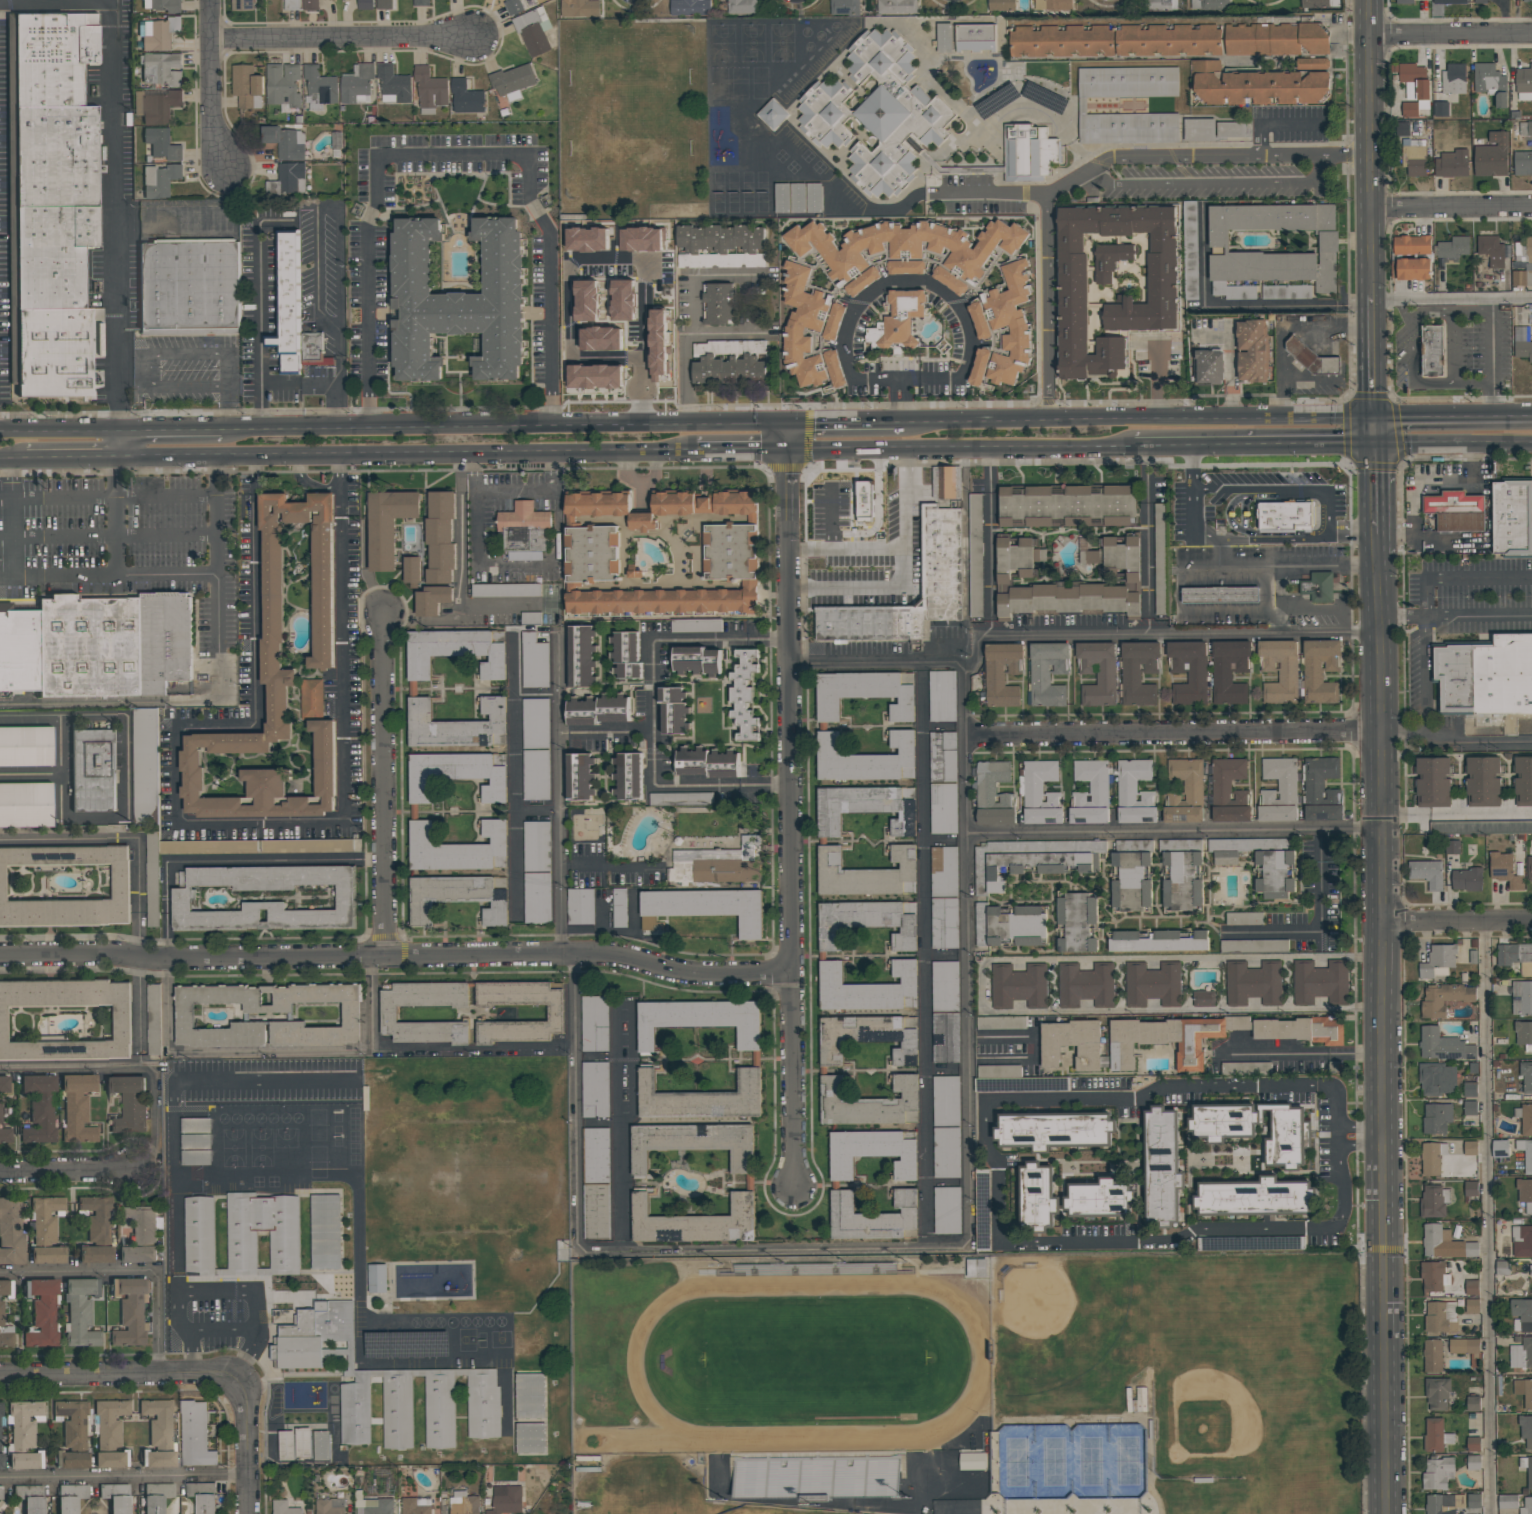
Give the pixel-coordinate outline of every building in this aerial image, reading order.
[(143,8),(143,0),(181,0),(181,13),(166,13),(166,9),(149,9),(149,8),(143,8)] [(232,10),(232,0),(253,0),(253,10),(232,10)] [(284,10),(284,0),(300,0),(300,10),(284,10)] [(303,10),(303,0),(319,0),(319,10),(303,10)] [(358,10),(357,0),(373,0),(374,10),(358,10)] [(377,9),(377,0),(392,0),(392,9),(377,9)] [(503,2),(508,0),(519,0),(524,10),(510,16),(503,2)] [(561,17),(561,0),(588,0),(599,0),(600,17),(585,17),(561,17)] [(671,16),(670,0),(710,0),(711,16),(671,16)] [(728,13),(728,0),(756,0),(756,1),(758,1),(758,10),(756,10),(756,13),(728,13)] [(831,15),(830,0),(860,0),(860,17),(848,17),(848,15),(831,15)] [(916,0),(917,0),(917,9),(917,13),(878,14),(877,0),(916,0)] [(988,11),(988,0),(1016,0),(1016,11),(988,11)] [(1033,11),(1033,0),(1072,0),(1073,10),(1046,10),(1046,11),(1033,11)] [(1143,11),(1143,0),(1177,0),(1177,10),(1172,10),(1172,11),(1143,11)] [(1191,9),(1191,0),(1198,0),(1200,0),(1229,0),(1230,10),(1200,11),(1200,9),(1191,9)] [(1301,8),(1301,0),(1339,0),(1339,6),(1329,6),(1329,8),(1301,8)] [(514,18),(529,59),(552,50),(545,31),(552,29),(544,7),(514,18)] [(8,14),(101,13),(100,63),(83,63),(85,106),(99,107),(100,246),(87,247),(88,310),(93,310),(94,397),(13,398),(8,14)] [(182,32),(181,16),(165,17),(165,21),(138,21),(138,36),(142,36),(142,51),(169,50),(169,32),(182,32)] [(937,24),(937,51),(952,50),(951,24),(937,24)] [(996,25),(956,25),(957,52),(996,51),(996,25)] [(1225,55),(1330,55),(1330,29),(1319,29),(1319,25),(1225,25),(1225,55)] [(1222,56),(1221,26),(1199,26),(1173,26),(1148,27),(1108,27),(1084,27),(1084,28),(1058,28),(1032,28),(1010,28),(1010,57),(1222,56)] [(959,115),(920,88),(904,88),(914,75),(913,45),(892,31),(884,31),(882,34),(877,31),(864,31),(849,53),(850,79),(859,86),(868,74),(879,81),(853,118),(879,137),(879,144),(873,152),(858,142),(850,153),(851,181),(872,196),(900,195),(914,175),(914,162),(919,155),(926,160),(926,150),(931,143),(937,147),(959,115)] [(182,86),(182,70),(182,54),(142,54),(141,87),(159,87),(159,86),(182,86)] [(1330,58),(1297,59),(1298,69),(1330,68),(1330,58)] [(1220,72),(1220,60),(1195,60),(1195,95),(1201,95),(1201,106),(1329,106),(1329,72),(1220,72)] [(341,103),(370,104),(371,78),(374,78),(374,64),(354,63),(354,74),(342,74),(341,103)] [(411,103),(412,76),(394,76),(394,63),(381,63),(380,102),(411,103)] [(521,98),(519,90),(537,84),(530,63),(490,76),(497,98),(506,95),(509,102),(521,98)] [(1495,64),(1475,63),(1474,93),(1496,94),(1496,108),(1507,109),(1507,74),(1495,74),(1495,64)] [(1430,109),(1430,79),(1426,79),(1426,67),(1417,67),(1417,64),(1398,64),(1398,82),(1406,82),(1406,101),(1402,101),(1402,117),(1418,117),(1418,110),(1430,109)] [(1465,64),(1443,64),(1443,94),(1466,94),(1465,64)] [(1531,93),(1531,64),(1530,64),(1530,69),(1516,69),(1516,100),(1531,100),(1531,93)] [(233,65),(232,96),(238,96),(238,109),(263,109),(263,76),(254,76),(254,65),(233,65)] [(301,106),(301,93),(296,93),(296,80),(301,80),(301,65),(267,65),(267,106),(301,106)] [(337,77),(320,77),(320,65),(304,66),(304,79),(307,79),(308,104),(338,104),(337,77)] [(449,107),(448,78),(430,78),(430,66),(414,66),(415,81),(419,81),(420,108),(449,107)] [(1179,97),(1178,67),(1078,69),(1079,144),(1179,143),(1179,113),(1086,114),(1086,98),(1179,97)] [(824,151),(832,143),(840,150),(854,136),(842,124),(852,113),(843,103),(854,92),(839,77),(831,84),(824,77),(798,102),(801,105),(797,109),(805,117),(797,125),(824,151)] [(467,78),(452,78),(453,113),(485,112),(485,91),(467,91),(467,78)] [(143,125),(170,124),(169,107),(183,107),(182,90),(133,92),(134,115),(143,115),(143,125)] [(1449,117),(1449,102),(1433,102),(1434,117),(1449,117)] [(1185,142),(1216,141),(1215,119),(1184,119),(1185,142)] [(1246,123),(1217,122),(1216,137),(1246,138),(1246,123)] [(1520,122),(1520,135),(1531,135),(1531,122),(1520,122)] [(1005,181),(1050,180),(1050,163),(1061,163),(1060,139),(1047,139),(1047,125),(1004,126),(1005,181)] [(305,160),(306,131),(281,131),(281,126),(262,126),(262,143),(279,144),(278,160),(305,160)] [(171,127),(144,128),(144,143),(150,143),(151,158),(168,158),(168,161),(183,161),(182,145),(171,145),(171,127)] [(1475,177),(1508,176),(1508,132),(1488,132),(1489,146),(1474,146),(1475,177)] [(1426,177),(1426,158),(1413,158),(1412,146),(1423,146),(1423,140),(1402,141),(1403,167),(1407,167),(1407,177),(1426,177)] [(1436,177),(1468,177),(1468,149),(1455,149),(1455,153),(1436,153),(1436,177)] [(1514,176),(1531,175),(1531,152),(1514,152),(1514,176)] [(279,163),(279,194),(306,193),(305,163),(279,163)] [(144,199),(171,198),(170,180),(183,180),(183,166),(143,166),(144,199)] [(806,213),(805,183),(791,183),(791,213),(806,213)] [(775,184),(775,213),(790,213),(790,184),(775,184)] [(822,184),(807,184),(807,213),(822,213),(822,184)] [(1196,201),(1183,202),(1184,300),(1198,300),(1196,201)] [(1210,282),(1315,280),(1315,294),(1337,294),(1336,232),(1319,232),(1319,227),(1335,227),(1335,205),(1209,206),(1210,282)] [(1059,380),(1089,380),(1089,376),(1118,376),(1118,370),(1127,370),(1126,337),(1097,337),(1097,355),(1088,355),(1087,235),(1149,235),(1149,304),(1134,304),(1134,295),(1118,296),(1118,305),(1104,305),(1104,331),(1178,330),(1177,207),(1058,207),(1059,380)] [(397,219),(397,232),(393,232),(394,310),(402,310),(402,319),(395,320),(396,382),(444,381),(444,358),(433,358),(433,335),(485,334),(485,357),(474,357),(474,381),(520,380),(520,366),(524,366),(523,231),(519,231),(519,217),(473,218),(473,242),(484,242),(485,294),(432,294),(432,241),(443,241),(443,219),(397,219)] [(957,224),(847,229),(841,252),(824,227),(778,228),(799,259),(814,248),(850,299),(880,278),(860,249),(885,255),(885,244),(888,241),(889,275),(925,273),(923,241),(928,242),(928,251),(942,255),(944,247),(952,251),(943,267),(938,264),(931,277),(965,298),(996,246),(1015,257),(1029,232),(1013,223),(989,224),(974,248),(957,224)] [(765,267),(765,251),(765,225),(677,227),(678,248),(686,247),(686,255),(678,255),(679,269),(765,267)] [(279,234),(301,234),(302,333),(323,334),(324,362),(301,362),(301,375),(279,373),(279,234)] [(1394,236),(1393,252),(1431,253),(1431,237),(1394,236)] [(1469,255),(1469,236),(1451,237),(1451,242),(1437,243),(1437,260),(1459,260),(1458,255),(1469,255)] [(1499,236),(1478,236),(1477,254),(1489,255),(1489,269),(1504,269),(1504,257),(1509,257),(1510,245),(1498,245),(1499,236)] [(1525,236),(1525,243),(1515,243),(1515,267),(1512,267),(1512,287),(1531,287),(1531,236),(1525,236)] [(142,329),(140,243),(239,243),(241,329),(142,329)] [(1096,245),(1097,285),(1115,285),(1114,261),(1136,261),(1135,245),(1096,245)] [(978,348),(969,384),(981,387),(983,379),(1014,387),(1018,372),(1031,367),(1027,311),(1014,308),(1030,301),(1027,265),(1029,255),(1004,265),(1006,292),(999,292),(997,288),(990,291),(987,304),(977,302),(967,306),(981,340),(990,340),(992,330),(1011,328),(1009,335),(1002,335),(1003,350),(1009,352),(1010,357),(996,353),(991,355),(989,350),(978,348)] [(1431,259),(1392,260),(1392,280),(1432,279),(1431,259)] [(786,305),(803,309),(791,312),(783,342),(791,374),(797,376),(801,389),(829,381),(822,354),(811,357),(814,346),(812,338),(803,336),(806,328),(823,333),(822,339),(832,342),(836,340),(847,302),(815,293),(804,295),(812,268),(786,261),(783,270),(788,271),(786,278),(790,292),(783,293),(786,305)] [(733,325),(734,284),(704,283),(703,303),(709,303),(708,314),(705,314),(704,325),(733,325)] [(1311,285),(1262,286),(1262,300),(1311,299),(1311,285)] [(926,318),(926,291),(889,290),(889,319),(876,319),(876,328),(865,328),(865,343),(871,343),(871,349),(917,350),(917,336),(911,336),(911,317),(926,318)] [(1239,383),(1269,382),(1268,321),(1237,321),(1238,352),(1239,383)] [(1443,376),(1422,376),(1422,326),(1443,325),(1443,376)] [(1529,343),(1530,327),(1515,327),(1514,358),(1528,358),(1528,363),(1531,363),(1531,343),(1529,343)] [(694,383),(767,382),(767,361),(758,361),(758,354),(765,354),(765,341),(693,342),(693,360),(694,383)] [(823,353),(835,389),(847,385),(836,349),(823,353)] [(1224,351),(1194,351),(1193,384),(1224,384),(1224,351)] [(960,467),(932,467),(933,499),(961,499),(960,467)] [(856,482),(858,522),(872,522),(872,529),(882,528),(881,499),(874,499),(873,481),(856,482)] [(1493,557),(1531,556),(1531,481),(1493,482),(1493,557)] [(999,487),(1000,528),(1134,526),(1133,485),(999,487)] [(1484,496),(1465,496),(1465,491),(1442,491),(1442,496),(1423,496),(1423,513),(1437,513),(1437,532),(1485,531),(1484,496)] [(396,572),(396,519),(421,518),(421,492),(369,493),(370,572),(396,572)] [(429,584),(455,584),(455,492),(428,492),(429,584)] [(288,741),(285,523),(313,522),(315,657),(308,657),(309,670),(335,670),(333,493),(309,493),(309,497),(263,498),(266,734),(183,734),(184,817),(336,816),(335,721),(323,721),(323,679),(309,679),(311,797),(287,797),(287,769),(245,770),(245,798),(202,798),(202,748),(209,748),(209,754),(271,753),(271,741),(288,741)] [(631,516),(630,493),(566,494),(567,517),(631,516)] [(759,612),(758,493),(699,494),(699,493),(653,493),(653,515),(734,514),(734,524),(705,524),(706,579),(730,579),(730,583),(744,583),(744,590),(567,591),(567,613),(759,612)] [(983,617),(982,494),(969,494),(970,617),(983,617)] [(497,512),(498,532),(504,532),(504,561),(540,561),(540,551),(547,551),(547,529),(551,529),(551,512),(533,512),(533,501),(515,501),(515,512),(497,512)] [(1313,503),(1258,502),(1258,531),(1313,531),(1313,503)] [(962,621),(961,509),(938,509),(938,504),(922,504),(923,606),(815,607),(815,640),(924,639),(924,621),(962,621)] [(1165,504),(1154,504),(1156,615),(1167,615),(1165,504)] [(655,531),(656,513),(630,513),(630,530),(655,531)] [(619,526),(566,528),(567,591),(582,591),(582,584),(598,583),(598,580),(621,580),(619,526)] [(1140,569),(1139,536),(1127,536),(1127,545),(1117,545),(1117,537),(1103,537),(1103,551),(1086,551),(1086,564),(1104,564),(1104,569),(1140,569)] [(421,557),(405,557),(405,584),(422,583),(421,557)] [(1140,572),(1127,573),(1128,587),(1140,587),(1140,572)] [(1311,602),(1333,602),(1332,572),(1311,572),(1311,580),(1298,581),(1298,595),(1311,595),(1311,602)] [(997,588),(1011,588),(1011,574),(998,574),(997,588)] [(541,597),(540,584),(472,585),(472,598),(541,597)] [(1127,612),(1127,621),(1140,621),(1140,593),(1128,593),(1128,585),(1010,586),(1010,593),(998,593),(998,622),(1011,622),(1011,612),(1127,612)] [(417,617),(440,617),(440,603),(453,603),(454,587),(425,587),(425,592),(417,592),(417,617)] [(1182,603),(1182,588),(1258,588),(1259,602),(1182,603)] [(41,691),(0,692),(0,608),(6,608),(6,616),(43,616),(43,600),(54,600),(54,595),(78,595),(80,599),(189,598),(190,680),(166,681),(166,696),(41,698),(41,691)] [(722,620),(671,620),(671,632),(721,633),(722,620)] [(408,631),(408,681),(432,681),(432,656),(490,656),(490,662),(481,662),(481,681),(506,680),(506,644),(492,644),(492,637),(504,637),(504,631),(408,631)] [(549,688),(548,643),(537,643),(536,632),(522,632),(523,688),(549,688)] [(638,632),(613,632),(613,660),(617,660),(617,679),(642,679),(642,663),(639,663),(638,632)] [(1494,634),(1494,645),(1452,645),(1444,648),(1431,648),(1431,683),(1437,683),(1437,698),(1441,708),(1441,716),(1531,716),(1531,634),(1494,634)] [(1303,703),(1339,703),(1339,682),(1322,682),(1322,664),(1325,664),(1325,672),(1338,672),(1338,657),(1342,657),(1342,640),(1303,641),(1303,703)] [(1212,642),(1213,704),(1248,703),(1247,683),(1232,684),(1232,671),(1247,671),(1247,657),(1251,657),(1251,641),(1212,642)] [(1263,683),(1263,703),(1298,703),(1297,641),(1260,642),(1260,673),(1278,672),(1278,683),(1263,683)] [(1122,706),(1156,706),(1156,685),(1140,685),(1140,665),(1144,665),(1144,674),(1157,674),(1157,658),(1160,658),(1160,642),(1122,643),(1122,706)] [(1171,674),(1187,673),(1187,684),(1172,684),(1172,704),(1207,703),(1206,642),(1167,642),(1167,658),(1171,658),(1171,674)] [(1115,643),(1076,643),(1076,659),(1080,659),(1080,674),(1093,674),(1093,666),(1097,666),(1097,685),(1081,685),(1082,706),(1116,706),(1115,643)] [(985,644),(986,707),(1020,707),(1020,686),(1004,686),(1004,665),(1008,665),(1008,674),(1020,674),(1020,660),(1024,660),(1024,644),(985,644)] [(1031,644),(1031,707),(1066,707),(1066,685),(1050,685),(1050,675),(1069,675),(1069,644),(1031,644)] [(675,648),(675,676),(700,676),(700,673),(709,673),(709,677),(721,677),(721,648),(675,648)] [(747,711),(747,701),(753,701),(753,688),(747,688),(747,678),(753,678),(753,670),(759,670),(759,650),(735,650),(735,658),(738,658),(738,672),(733,672),(733,688),(731,688),(731,706),(731,716),(739,716),(739,733),(737,733),(737,742),(759,742),(759,718),(754,718),(754,711),(747,711)] [(957,722),(956,672),(929,672),(929,722),(957,722)] [(818,723),(841,723),(841,698),(899,698),(899,704),(890,704),(890,723),(915,723),(914,685),(901,685),(901,673),(817,674),(818,723)] [(662,735),(687,734),(686,715),(688,715),(687,688),(661,688),(662,735)] [(630,723),(629,695),(603,696),(603,699),(580,700),(580,697),(569,697),(570,725),(630,723)] [(409,697),(410,747),(506,746),(506,696),(482,696),(482,715),(490,715),(490,721),(432,722),(432,697),(409,697)] [(523,699),(523,748),(550,747),(549,699),(523,699)] [(158,708),(133,709),(134,824),(159,824),(158,708)] [(52,764),(0,764),(0,728),(52,728),(52,764)] [(74,731),(116,730),(114,811),(75,811),(74,731)] [(818,731),(818,780),(915,780),(915,730),(890,730),(890,749),(899,749),(899,755),(840,755),(840,732),(818,731)] [(956,732),(930,733),(930,781),(957,781),(956,732)] [(739,777),(740,752),(720,752),(720,750),(713,749),(713,753),(704,753),(704,749),(689,749),(689,747),(679,747),(678,767),(678,776),(739,777)] [(524,801),(550,800),(550,751),(523,751),(524,801)] [(642,753),(617,753),(617,780),(616,780),(617,799),(642,799),(642,753)] [(410,755),(410,804),(434,804),(434,780),(490,779),(490,786),(482,786),(482,804),(507,803),(506,754),(410,755)] [(567,755),(568,801),(595,800),(595,755),(567,755)] [(1467,807),(1500,807),(1500,775),(1500,757),(1467,757),(1467,807)] [(1514,757),(1514,773),(1516,773),(1515,806),(1531,807),(1531,757),(1514,757)] [(1339,758),(1305,758),(1305,804),(1340,804),(1340,789),(1324,789),(1324,779),(1339,779),(1339,758)] [(1417,808),(1451,807),(1450,758),(1416,758),(1417,777),(1417,808)] [(1297,821),(1297,759),(1262,759),(1262,780),(1278,780),(1278,800),(1275,800),(1275,791),(1259,791),(1259,822),(1297,821)] [(1118,760),(1118,823),(1157,823),(1157,808),(1153,808),(1153,792),(1140,792),(1140,801),(1136,801),(1136,781),(1153,781),(1153,760),(1118,760)] [(1203,760),(1168,760),(1168,781),(1184,781),(1183,791),(1165,791),(1165,823),(1202,823),(1203,760)] [(1108,824),(1108,761),(1073,761),(1073,782),(1090,782),(1090,802),(1086,802),(1086,792),(1073,792),(1073,809),(1070,809),(1070,824),(1108,824)] [(1011,783),(1010,762),(976,763),(978,825),(1015,824),(1014,794),(996,794),(996,783),(1011,783)] [(52,827),(0,827),(0,784),(54,783),(52,827)] [(930,784),(931,834),(957,834),(957,784),(930,784)] [(818,788),(819,838),(841,838),(841,813),(899,813),(899,819),(891,819),(891,837),(916,837),(915,800),(902,801),(902,793),(914,793),(914,787),(818,788)] [(650,794),(650,805),(712,804),(712,793),(650,794)] [(1305,806),(1305,820),(1343,821),(1343,806),(1305,806)] [(1213,808),(1213,822),(1251,821),(1251,807),(1213,808)] [(411,821),(411,870),(507,870),(507,819),(483,819),(483,838),(491,838),(491,845),(433,845),(433,821),(411,821)] [(524,871),(551,871),(550,822),(524,822),(524,871)] [(761,882),(760,835),(741,835),(741,850),(673,851),(673,869),(667,869),(667,883),(761,882)] [(159,842),(159,854),(353,852),(353,839),(159,842)] [(1214,866),(1238,865),(1237,852),(1248,852),(1248,839),(1208,840),(1208,853),(1213,852),(1214,866)] [(1268,850),(1269,840),(1253,839),(1252,850),(1268,850)] [(975,896),(1008,895),(1008,874),(1025,874),(1025,867),(1038,867),(1038,874),(1066,873),(1066,867),(1078,867),(1079,874),(1099,873),(1099,854),(1106,854),(1106,840),(974,843),(975,896)] [(1460,854),(1460,841),(1446,840),(1445,854),(1460,854)] [(819,845),(819,895),(916,895),(916,845),(892,845),(892,863),(900,863),(900,870),(842,870),(842,845),(819,845)] [(131,846),(0,847),(0,926),(131,924),(131,846)] [(957,847),(931,847),(931,896),(958,896),(957,847)] [(1295,850),(1255,851),(1256,865),(1263,865),(1263,879),(1256,879),(1256,893),(1263,893),(1263,900),(1288,899),(1288,893),(1295,892),(1295,878),(1287,878),(1287,865),(1295,864),(1295,850)] [(1152,911),(1151,880),(1143,880),(1143,867),(1151,867),(1151,852),(1112,853),(1112,867),(1119,867),(1119,880),(1112,880),(1112,911),(1152,911)] [(1203,852),(1164,852),(1164,879),(1163,879),(1164,911),(1203,911),(1202,879),(1195,879),(1195,866),(1203,866),(1203,852)] [(1524,876),(1513,876),(1513,854),(1491,853),(1490,881),(1509,881),(1509,891),(1524,891),(1524,876)] [(1409,880),(1428,879),(1429,892),(1442,891),(1441,861),(1408,862),(1409,880)] [(355,928),(354,866),(179,868),(180,882),(186,882),(187,888),(173,889),(173,931),(355,928)] [(1452,869),(1452,891),(1483,891),(1483,870),(1452,869)] [(551,873),(524,873),(525,924),(551,924),(551,873)] [(411,878),(411,927),(434,927),(434,902),(492,902),(492,909),(483,909),(483,927),(508,926),(508,889),(494,889),(494,877),(411,878)] [(626,888),(613,889),(614,928),(627,928),(626,888)] [(594,889),(567,889),(568,925),(594,924),(594,889)] [(641,892),(641,931),(657,930),(657,916),(740,916),(740,940),(762,940),(762,891),(641,892)] [(1058,953),(1097,952),(1097,894),(1066,894),(1066,898),(1058,898),(1058,924),(1066,924),(1066,939),(1058,939),(1058,953)] [(932,949),(958,949),(958,899),(931,899),(932,949)] [(976,946),(1005,946),(1047,945),(1047,907),(987,907),(987,902),(975,902),(976,946)] [(819,903),(819,953),(842,953),(842,927),(901,927),(901,933),(891,933),(892,952),(917,952),(916,903),(819,903)] [(1226,926),(1263,925),(1263,912),(1226,913),(1226,926)] [(1208,951),(1208,930),(1194,931),(1194,938),(1180,938),(1180,931),(1154,931),(1154,939),(1139,939),(1139,931),(1110,931),(1111,952),(1208,951)] [(1288,940),(1220,941),(1220,951),(1288,951),(1288,940)] [(1497,965),(1520,965),(1521,977),(1531,977),(1531,944),(1497,945),(1497,965)] [(1419,979),(1448,978),(1448,968),(1457,968),(1457,945),(1429,945),(1429,964),(1419,964),(1419,979)] [(820,961),(820,1010),(917,1008),(916,959),(892,960),(892,978),(901,978),(901,984),(843,985),(842,961),(820,961)] [(1227,1007),(1247,1006),(1247,997),(1261,997),(1261,1006),(1281,1006),(1280,961),(1261,961),(1261,969),(1246,969),(1246,962),(1226,962),(1227,1007)] [(1294,1005),(1313,1005),(1313,997),(1327,997),(1327,1005),(1348,1005),(1348,961),(1327,961),(1327,969),(1313,969),(1313,962),(1293,962),(1294,1005)] [(959,1011),(958,962),(932,962),(932,1011),(959,1011)] [(1126,1008),(1146,1008),(1146,999),(1161,999),(1161,1007),(1180,1007),(1180,962),(1160,962),(1160,970),(1145,970),(1145,964),(1126,964),(1126,1008)] [(1114,1008),(1113,963),(1093,963),(1093,971),(1079,971),(1079,966),(1059,966),(1059,1008),(1079,1008),(1079,1000),(1094,999),(1094,1008),(1114,1008)] [(992,1010),(1013,1009),(1012,1000),(1027,1000),(1027,1008),(1047,1008),(1046,964),(1027,964),(1027,972),(1011,972),(1011,964),(992,964),(992,1010)] [(133,1058),(132,983),(112,983),(112,980),(0,981),(0,1059),(133,1058)] [(1531,1016),(1531,981),(1512,982),(1512,1016),(1531,1016)] [(476,1022),(476,1043),(552,1042),(552,1034),(564,1034),(564,989),(551,989),(551,982),(476,983),(477,1006),(548,1006),(548,1021),(476,1022)] [(469,1022),(397,1023),(397,1007),(468,1007),(468,983),(393,983),(393,991),(381,991),(381,1035),(394,1035),(394,1043),(453,1042),(453,1046),(469,1046),(469,1022)] [(159,984),(147,985),(148,1056),(161,1055),(159,984)] [(176,987),(177,1047),(267,1047),(267,1022),(231,1023),(231,1029),(195,1029),(195,1005),(244,1004),(244,1014),(293,1014),(293,1003),(343,1003),(343,1027),(305,1028),(305,1021),(271,1022),(271,1047),(361,1046),(360,985),(176,987)] [(1423,1018),(1445,1018),(1445,1001),(1475,1001),(1476,986),(1423,986),(1423,1018)] [(1215,1007),(1214,991),(1193,992),(1194,1007),(1215,1007)] [(608,997),(581,997),(582,1052),(609,1052),(608,997)] [(638,1003),(639,1054),(654,1054),(654,1027),(737,1027),(738,1051),(760,1051),(760,1001),(638,1003)] [(959,1063),(959,1013),(932,1013),(933,1063),(959,1063)] [(918,1066),(918,1029),(904,1029),(904,1017),(820,1018),(821,1067),(844,1067),(844,1043),(902,1042),(902,1048),(892,1049),(892,1067),(918,1066)] [(977,1018),(977,1030),(1019,1029),(1026,1029),(1026,1017),(977,1018)] [(1251,1017),(1234,1017),(1234,1030),(1252,1030),(1251,1017)] [(1253,1040),(1323,1040),(1323,1046),(1342,1046),(1342,1021),(1329,1021),(1328,1019),(1253,1019),(1253,1040)] [(1110,1021),(1111,1071),(1135,1071),(1135,1044),(1178,1044),(1178,1073),(1203,1072),(1203,1038),(1226,1038),(1226,1020),(1110,1021)] [(1515,1022),(1515,1045),(1525,1045),(1525,1052),(1531,1052),(1531,1022),(1515,1022)] [(1439,1026),(1421,1026),(1420,1059),(1476,1060),(1477,1045),(1462,1045),(1462,1038),(1439,1038),(1439,1026)] [(609,1117),(609,1062),(582,1063),(582,1118),(609,1117)] [(1221,1063),(1222,1074),(1270,1073),(1270,1062),(1221,1063)] [(1520,1076),(1523,1076),(1524,1094),(1531,1094),(1531,1062),(1519,1062),(1520,1076)] [(1420,1063),(1420,1096),(1442,1097),(1442,1092),(1452,1092),(1452,1067),(1445,1067),(1445,1064),(1420,1063)] [(1019,1093),(1020,1066),(976,1065),(976,1092),(1019,1093)] [(760,1067),(738,1068),(738,1092),(655,1093),(655,1067),(639,1068),(639,1118),(761,1117),(760,1067)] [(821,1076),(822,1125),(918,1124),(918,1074),(894,1074),(894,1093),(902,1093),(902,1099),(844,1100),(844,1075),(821,1076)] [(10,1095),(10,1075),(0,1075),(0,1095),(10,1095)] [(21,1143),(55,1142),(54,1075),(21,1075),(22,1095),(31,1095),(31,1126),(21,1127),(21,1143)] [(96,1075),(63,1075),(64,1142),(99,1141),(98,1125),(88,1125),(87,1093),(96,1093),(96,1075)] [(959,1076),(933,1076),(933,1125),(959,1125),(959,1076)] [(106,1077),(106,1093),(122,1093),(122,1118),(111,1118),(111,1133),(146,1133),(146,1077),(106,1077)] [(1476,1097),(1477,1084),(1464,1084),(1464,1097),(1476,1097)] [(1464,1114),(1477,1115),(1477,1102),(1464,1101),(1464,1114)] [(12,1142),(12,1128),(1,1128),(0,1102),(0,1142),(12,1142)] [(1453,1104),(1424,1104),(1424,1134),(1447,1135),(1447,1123),(1452,1123),(1453,1104)] [(1531,1136),(1531,1104),(1521,1104),(1522,1136),(1531,1136)] [(1303,1109),(1291,1110),(1291,1105),(1196,1107),(1196,1120),(1191,1120),(1191,1135),(1210,1135),(1210,1140),(1256,1139),(1256,1123),(1262,1123),(1262,1110),(1271,1110),(1272,1141),(1266,1141),(1266,1167),(1285,1166),(1285,1169),(1304,1169),(1303,1109)] [(1146,1113),(1147,1225),(1180,1225),(1180,1188),(1184,1188),(1184,1174),(1179,1174),(1178,1113),(1166,1113),(1166,1108),(1154,1108),(1154,1113),(1146,1113)] [(1000,1117),(1000,1130),(996,1130),(996,1139),(1001,1139),(1002,1146),(1035,1146),(1036,1154),(1050,1154),(1050,1147),(1109,1147),(1108,1132),(1115,1132),(1115,1122),(1111,1122),(1111,1115),(1000,1117)] [(181,1119),(181,1134),(211,1133),(211,1118),(181,1119)] [(754,1125),(631,1126),(632,1178),(648,1177),(648,1151),(731,1150),(731,1174),(754,1174),(754,1125)] [(934,1178),(961,1178),(960,1127),(933,1128),(934,1178)] [(609,1128),(583,1128),(584,1240),(611,1240),(609,1128)] [(830,1133),(831,1181),(853,1181),(852,1158),(894,1157),(894,1181),(917,1181),(916,1139),(904,1139),(903,1131),(830,1133)] [(211,1149),(211,1134),(181,1135),(182,1149),(211,1149)] [(1493,1157),(1509,1157),(1509,1140),(1493,1141),(1493,1157)] [(1531,1175),(1531,1140),(1516,1140),(1516,1150),(1525,1151),(1524,1175),(1531,1175)] [(1477,1141),(1464,1142),(1464,1156),(1477,1155),(1477,1141)] [(1440,1155),(1447,1155),(1447,1144),(1423,1143),(1422,1176),(1440,1176),(1440,1155)] [(211,1150),(181,1150),(182,1165),(211,1165),(211,1150)] [(1054,1168),(1039,1168),(1039,1166),(1023,1166),(1025,1229),(1034,1228),(1034,1232),(1049,1231),(1049,1212),(1059,1212),(1058,1199),(1054,1199),(1054,1168)] [(1313,1215),(1313,1190),(1309,1190),(1310,1183),(1275,1183),(1275,1178),(1263,1178),(1262,1184),(1200,1184),(1200,1199),(1197,1199),(1197,1214),(1313,1215)] [(1129,1217),(1129,1201),(1133,1201),(1133,1186),(1115,1186),(1115,1179),(1102,1179),(1102,1185),(1070,1185),(1070,1199),(1066,1199),(1066,1209),(1071,1209),(1071,1217),(1129,1217)] [(1517,1180),(1518,1203),(1526,1203),(1526,1214),(1531,1214),(1531,1179),(1517,1180)] [(1477,1182),(1465,1182),(1465,1196),(1478,1196),(1477,1182)] [(1446,1218),(1447,1193),(1442,1193),(1443,1185),(1421,1185),(1421,1217),(1446,1218)] [(961,1234),(961,1187),(934,1188),(934,1234),(961,1234)] [(832,1239),(903,1238),(903,1230),(918,1230),(917,1189),(894,1189),(895,1213),(854,1214),(854,1190),(831,1190),(832,1239)] [(633,1242),(754,1241),(754,1191),(732,1191),(732,1216),(649,1217),(648,1192),(633,1192),(633,1242)] [(226,1193),(227,1275),(300,1275),(299,1196),(256,1197),(256,1193),(226,1193)] [(341,1195),(311,1195),(312,1270),(342,1269),(341,1195)] [(89,1240),(110,1241),(111,1197),(78,1196),(78,1210),(90,1211),(89,1240)] [(214,1197),(184,1197),(185,1273),(199,1272),(199,1276),(215,1276),(214,1197)] [(22,1265),(22,1198),(0,1198),(0,1265),(22,1265)] [(65,1198),(34,1198),(34,1244),(56,1244),(56,1212),(65,1212),(65,1198)] [(120,1263),(157,1262),(156,1230),(162,1230),(162,1218),(156,1218),(156,1207),(122,1207),(122,1222),(133,1222),(133,1247),(120,1247),(120,1263)] [(1423,1257),(1478,1257),(1478,1242),(1451,1242),(1451,1230),(1442,1230),(1442,1224),(1423,1224),(1423,1257)] [(1512,1226),(1513,1257),(1531,1257),(1531,1226),(1512,1226)] [(1198,1251),(1213,1251),(1213,1239),(1198,1238),(1198,1251)] [(65,1262),(65,1246),(32,1247),(32,1263),(65,1262)] [(79,1247),(80,1263),(113,1262),(112,1246),(79,1247)] [(967,1277),(987,1277),(986,1259),(967,1259),(967,1277)] [(1421,1262),(1422,1292),(1443,1291),(1443,1286),(1450,1286),(1449,1275),(1445,1275),(1445,1262),(1421,1262)] [(387,1292),(386,1264),(369,1265),(369,1293),(387,1292)] [(111,1346),(145,1345),(144,1293),(151,1292),(151,1278),(112,1279),(112,1297),(120,1296),(121,1329),(111,1330),(111,1346)] [(24,1346),(57,1346),(56,1279),(25,1279),(25,1297),(33,1297),(33,1330),(24,1330),(24,1346)] [(101,1346),(101,1330),(92,1330),(92,1297),(100,1297),(100,1279),(65,1279),(65,1302),(69,1302),(69,1323),(66,1323),(66,1346),(101,1346)] [(14,1326),(3,1326),(3,1296),(12,1296),(13,1280),(0,1280),(0,1349),(14,1349),(14,1326)] [(1478,1281),(1465,1281),(1466,1295),(1479,1295),(1478,1281)] [(1478,1314),(1478,1300),(1465,1299),(1465,1314),(1478,1314)] [(1511,1299),(1510,1317),(1521,1317),(1521,1333),(1531,1333),(1531,1299),(1511,1299)] [(298,1309),(298,1325),(279,1325),(279,1345),(271,1345),(271,1358),(279,1358),(279,1369),(326,1369),(326,1356),(348,1356),(348,1369),(354,1369),(353,1301),(328,1301),(328,1309),(298,1309)] [(1456,1302),(1425,1303),(1426,1333),(1457,1332),(1456,1302)] [(1516,1369),(1531,1368),(1531,1337),(1522,1337),(1522,1348),(1516,1348),(1516,1369)] [(1479,1340),(1449,1339),(1449,1354),(1479,1354),(1479,1340)] [(1424,1373),(1442,1373),(1442,1340),(1424,1340),(1424,1373)] [(500,1438),(499,1369),(355,1371),(355,1384),(340,1384),(341,1445),(371,1444),(370,1377),(383,1377),(384,1449),(413,1449),(412,1377),(425,1376),(426,1449),(455,1448),(454,1378),(467,1378),(468,1439),(500,1438)] [(545,1374),(515,1374),(516,1419),(546,1418),(545,1374)] [(1449,1379),(1426,1379),(1426,1411),(1449,1411),(1449,1379)] [(1513,1379),(1513,1395),(1524,1395),(1525,1410),(1531,1410),(1531,1379),(1513,1379)] [(1479,1396),(1466,1397),(1467,1412),(1480,1411),(1479,1396)] [(97,1401),(98,1449),(121,1449),(120,1417),(130,1416),(130,1400),(97,1401)] [(139,1400),(140,1416),(149,1416),(150,1445),(161,1445),(161,1450),(173,1450),(173,1400),(139,1400)] [(43,1468),(43,1450),(35,1450),(35,1422),(44,1422),(44,1401),(11,1402),(11,1444),(9,1444),(9,1469),(43,1468)] [(63,1447),(87,1447),(87,1401),(54,1401),(54,1417),(64,1417),(63,1447)] [(208,1451),(207,1401),(181,1401),(182,1466),(218,1465),(218,1451),(208,1451)] [(1520,1416),(1519,1439),(1525,1439),(1525,1450),(1531,1450),(1531,1416),(1520,1416)] [(1424,1453),(1443,1453),(1444,1444),(1454,1445),(1454,1434),(1443,1434),(1443,1418),(1425,1418),(1424,1453)] [(516,1424),(517,1454),(546,1453),(545,1423),(516,1424)] [(296,1428),(296,1458),(311,1458),(311,1428),(296,1428)] [(295,1461),(294,1431),(279,1431),(280,1461),(295,1461)] [(314,1431),(315,1461),(330,1460),(329,1431),(314,1431)] [(1480,1437),(1467,1438),(1467,1452),(1480,1452),(1480,1437)] [(62,1468),(89,1467),(88,1451),(61,1452),(62,1468)] [(96,1467),(129,1467),(128,1451),(95,1452),(96,1467)] [(145,1467),(175,1466),(175,1451),(145,1452),(145,1467)] [(985,1453),(959,1454),(960,1471),(985,1470),(985,1453)] [(1468,1471),(1480,1470),(1480,1455),(1467,1456),(1468,1471)] [(1424,1490),(1451,1490),(1452,1459),(1424,1459),(1424,1490)] [(163,1497),(175,1497),(174,1483),(144,1484),(145,1513),(163,1513),(163,1497)] [(186,1484),(186,1497),(196,1497),(197,1513),(216,1513),(215,1483),(186,1484)] [(91,1499),(91,1485),(59,1484),(59,1513),(78,1513),(78,1499),(91,1499)] [(129,1484),(100,1484),(100,1499),(111,1498),(111,1513),(130,1513),(129,1484)] [(14,1486),(14,1497),(43,1496),(43,1485),(14,1486)] [(493,1487),(493,1511),(486,1511),(486,1513),(501,1513),(522,1513),(522,1486),(493,1487)] [(467,1496),(466,1491),(450,1492),(451,1513),(480,1513),(479,1496),(467,1496)] [(1480,1494),(1467,1494),(1468,1509),(1481,1508),(1480,1494)] [(1456,1509),(1465,1508),(1465,1495),(1426,1495),(1426,1513),(1456,1513),(1456,1509)] [(1518,1509),(1518,1495),(1499,1495),(1499,1509),(1518,1509)] [(25,1496),(25,1513),(44,1513),(44,1496),(25,1496)] [(1524,1497),(1524,1508),(1519,1508),(1519,1513),(1531,1513),(1531,1497),(1524,1497)] [(402,1499),(402,1513),(431,1513),(431,1498),(402,1499)] [(316,1513),(345,1513),(345,1499),(316,1499),(316,1513)] [(356,1500),(356,1513),(393,1513),(393,1499),(356,1500)] [(302,1508),(288,1508),(288,1500),(273,1500),(273,1513),(302,1513),(302,1508)]
